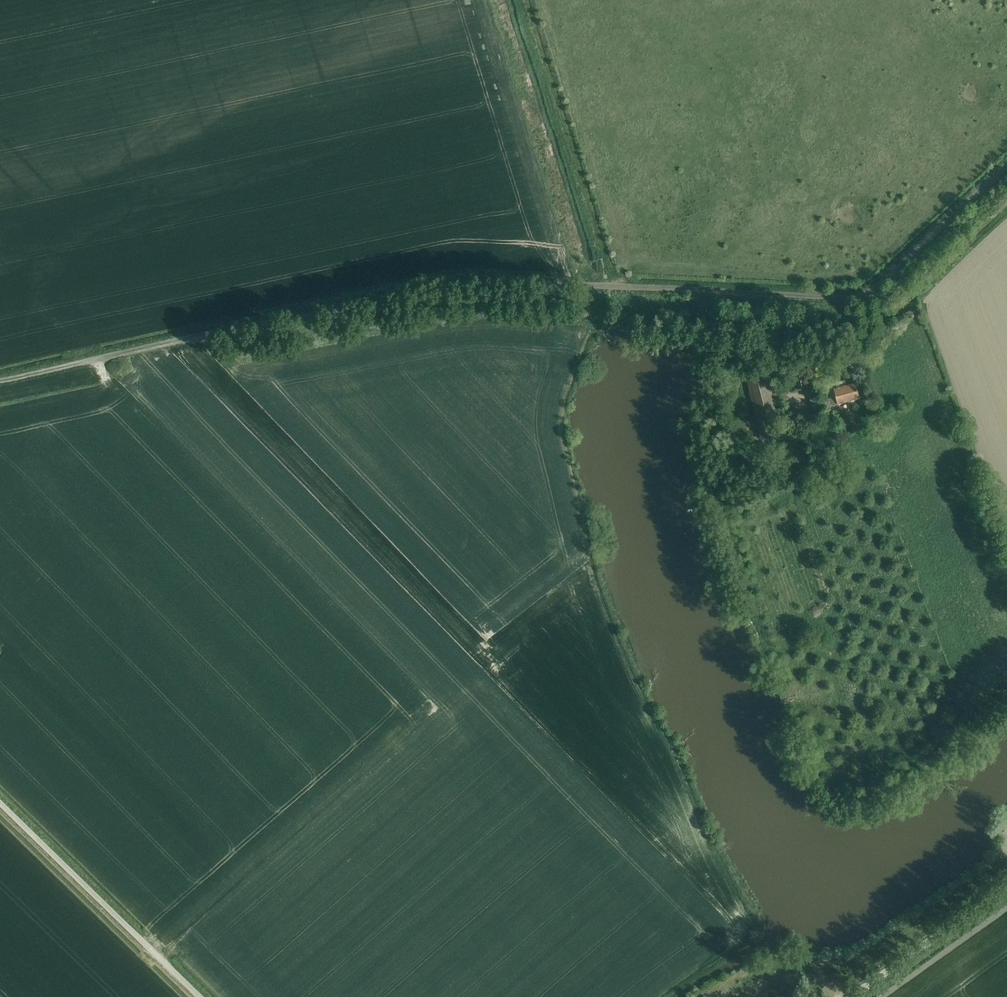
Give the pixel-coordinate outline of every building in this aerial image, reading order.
[(799,388),(804,387),(799,366),(794,367),(799,388)] [(761,439),(781,435),(767,376),(747,380),(761,439)] [(832,406),(859,398),(855,383),(825,391),(826,394),(828,393),(832,406)] [(817,399),(810,401),(813,412),(819,410),(830,408),(828,397),(817,399)] [(832,971),(828,974),(831,980),(836,977),(832,971)]
